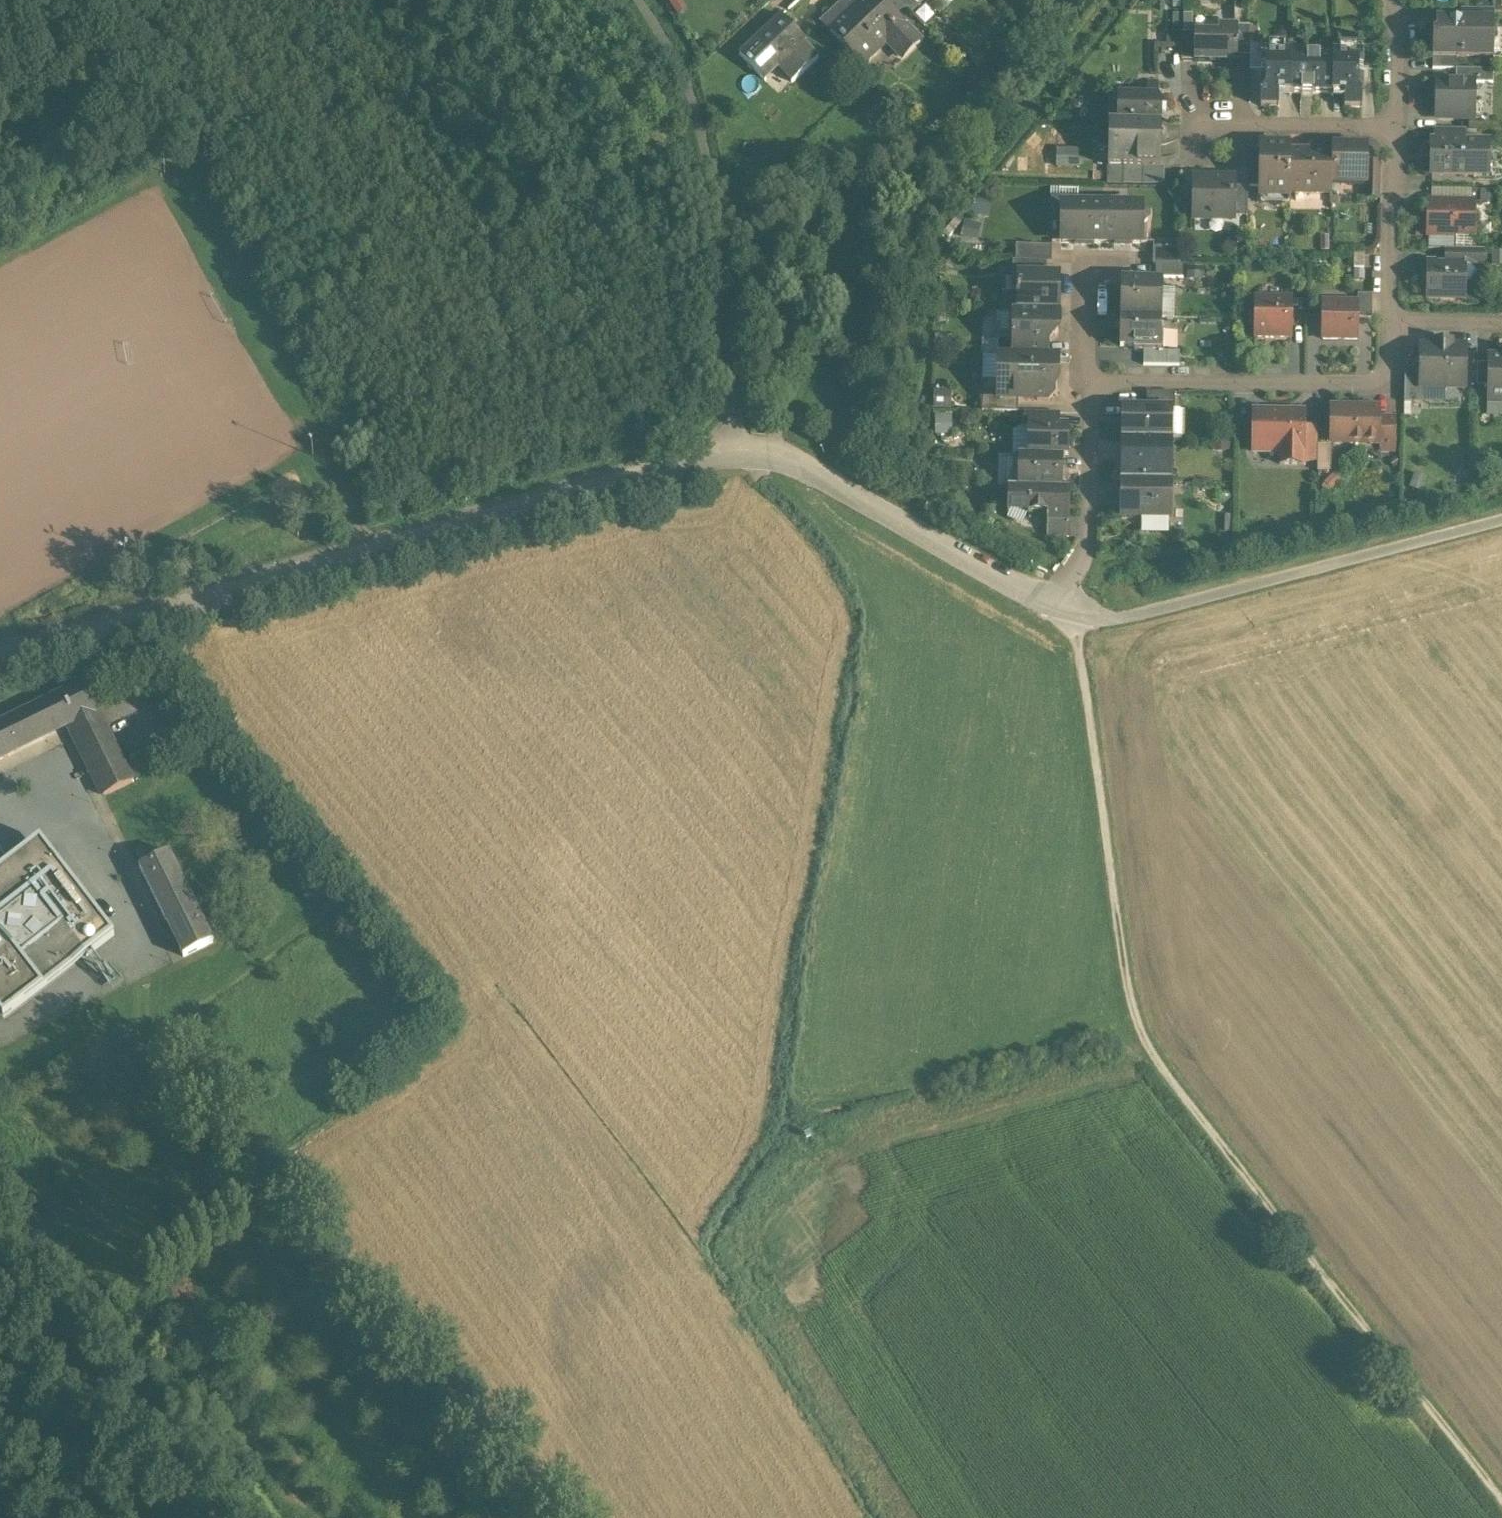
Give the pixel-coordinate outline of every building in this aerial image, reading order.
[(845,15),(840,10),(823,27),(861,67),(886,44),(902,61),(920,44),(893,16),(878,0),(862,0),(845,15)] [(893,16),(903,7),(896,0),(878,0),(893,16)] [(903,7),(906,10),(916,0),(896,0),(903,7)] [(1493,11),(1461,11),(1461,22),(1489,23),(1489,24),(1493,24),(1493,11)] [(806,44),(781,17),(739,57),(758,76),(776,59),(796,80),(818,60),(805,46),(806,44)] [(1461,22),(1436,22),(1436,37),(1433,37),(1433,58),(1457,58),(1493,59),(1493,41),(1489,41),(1489,24),(1489,23),(1461,22)] [(1238,27),(1217,27),(1217,34),(1194,34),(1194,62),(1194,63),(1219,63),(1219,58),(1237,58),(1237,57),(1238,27)] [(1250,47),(1250,27),(1238,27),(1237,57),(1249,57),(1250,47)] [(1194,34),(1182,34),(1181,62),(1194,62),(1194,34)] [(1262,47),(1250,47),(1249,57),(1249,71),(1261,71),(1261,53),(1262,53),(1262,47)] [(1375,49),(1363,49),(1362,54),(1362,72),(1375,72),(1375,49)] [(1262,53),(1261,53),(1261,71),(1261,107),(1278,108),(1278,95),(1290,95),(1291,58),(1291,54),(1262,53)] [(1362,54),(1333,54),(1333,59),(1332,95),(1344,96),(1344,108),(1362,108),(1362,72),(1362,54)] [(1333,59),(1291,58),(1290,95),(1332,95),(1333,59)] [(1457,58),(1433,58),(1432,70),(1456,70),(1457,58)] [(1456,70),(1456,83),(1474,84),(1493,84),(1493,71),(1456,70)] [(1147,83),(1146,99),(1117,99),(1117,124),(1161,125),(1161,113),(1166,113),(1158,99),(1158,84),(1147,83)] [(1456,83),(1436,83),(1436,86),(1433,90),(1432,97),(1436,101),(1436,118),(1474,119),(1474,84),(1456,83)] [(1117,124),(1108,124),(1108,168),(1126,168),(1160,169),(1161,125),(1117,124)] [(1463,130),(1435,130),(1435,143),(1463,144),(1463,130)] [(1463,144),(1435,143),(1435,158),(1431,158),(1431,175),(1474,176),(1474,165),(1488,165),(1488,144),(1463,144)] [(1290,153),(1279,153),(1275,147),(1266,147),(1262,153),(1262,158),(1262,176),(1261,176),(1261,187),(1261,203),(1261,198),(1288,198),(1288,203),(1289,203),(1290,156),(1290,153)] [(1368,149),(1332,148),(1332,156),(1331,185),(1336,186),(1367,186),(1367,185),(1367,168),(1367,163),(1368,149)] [(1045,165),(1077,165),(1077,150),(1046,150),(1045,165)] [(1332,156),(1290,156),(1290,194),(1331,194),(1331,185),(1332,156)] [(1262,158),(1249,158),(1248,187),(1261,187),(1261,176),(1262,176),(1262,158)] [(1381,163),(1367,163),(1367,168),(1367,185),(1367,186),(1366,200),(1380,200),(1381,163)] [(1160,187),(1160,169),(1126,168),(1126,186),(1160,187)] [(1234,180),(1194,180),(1194,221),(1211,222),(1215,218),(1234,218),(1234,188),(1234,180)] [(1248,188),(1234,188),(1234,218),(1247,218),(1248,188)] [(1473,203),(1429,202),(1428,238),(1455,238),(1473,238),(1473,229),(1474,229),(1478,225),(1478,219),(1474,215),(1473,215),(1473,203)] [(1104,207),(1059,206),(1055,211),(1055,217),(1059,222),(1062,222),(1062,243),(1074,243),(1074,246),(1092,246),(1092,243),(1104,243),(1104,207)] [(1144,207),(1104,207),(1104,243),(1114,243),(1114,246),(1130,246),(1130,243),(1141,243),(1141,222),(1144,222),(1148,218),(1148,211),(1144,207)] [(1455,238),(1428,238),(1428,250),(1446,250),(1455,250),(1455,238)] [(1052,247),(1016,246),(1016,262),(1047,264),(1052,264),(1052,247)] [(1179,250),(1153,249),(1153,265),(1155,265),(1179,265),(1179,250)] [(1455,250),(1446,250),(1446,266),(1464,266),(1464,268),(1482,268),(1482,251),(1455,250)] [(1364,254),(1354,254),(1354,270),(1364,270),(1364,254)] [(1016,262),(1012,262),(1012,279),(1018,279),(1018,278),(1046,279),(1047,264),(1016,262)] [(1179,265),(1155,265),(1155,279),(1183,280),(1183,266),(1179,265)] [(1446,266),(1428,266),(1427,300),(1464,300),(1464,283),(1474,283),(1482,268),(1464,268),(1464,266),(1446,266)] [(1046,279),(1018,278),(1018,279),(1018,296),(1017,296),(1017,300),(1018,300),(1018,314),(1056,315),(1057,298),(1058,298),(1059,279),(1046,279)] [(1161,290),(1145,289),(1146,283),(1127,283),(1121,289),(1121,319),(1161,320),(1161,290)] [(1372,296),(1358,296),(1357,304),(1357,320),(1371,320),(1372,296)] [(1292,299),(1255,298),(1255,312),(1249,315),(1249,323),(1255,327),(1254,340),(1291,340),(1292,299)] [(1357,304),(1322,303),(1322,341),(1357,341),(1357,320),(1357,304)] [(1018,314),(1015,314),(1014,343),(999,343),(999,358),(1032,359),(1033,345),(1046,346),(1058,334),(1058,315),(1056,315),(1018,314)] [(1161,320),(1121,319),(1120,348),(1134,349),(1134,353),(1163,353),(1163,333),(1160,333),(1161,320)] [(1443,346),(1443,344),(1435,344),(1433,346),(1433,348),(1421,347),(1420,369),(1420,390),(1422,390),(1464,390),(1465,348),(1444,348),(1443,346)] [(1489,359),(1489,365),(1488,388),(1488,400),(1501,401),(1501,355),(1501,359),(1489,359)] [(1032,359),(999,358),(998,393),(998,401),(1018,401),(1049,403),(1053,399),(1053,392),(1058,389),(1058,378),(1052,373),(1052,361),(1058,361),(1058,359),(1032,359)] [(1489,365),(1477,365),(1477,388),(1488,388),(1489,365)] [(1420,369),(1405,369),(1404,405),(1422,405),(1422,390),(1420,390),(1420,369)] [(949,434),(950,391),(932,390),(931,434),(949,434)] [(1018,401),(998,401),(998,393),(982,393),(982,414),(1018,414),(1018,401)] [(1175,394),(1146,394),(1146,411),(1171,411),(1171,412),(1175,412),(1175,394)] [(1146,411),(1123,411),(1122,441),(1171,441),(1171,412),(1171,411),(1146,411)] [(1376,411),(1334,411),(1333,444),(1381,444),(1381,451),(1392,451),(1392,421),(1376,421),(1376,411)] [(1304,414),(1253,413),(1253,435),(1257,435),(1257,447),(1253,447),(1253,454),(1255,454),(1255,450),(1280,450),(1279,466),(1303,466),(1303,463),(1304,428),(1304,414)] [(1059,415),(1024,414),(1023,428),(1029,429),(1029,426),(1059,427),(1059,415)] [(1059,427),(1029,426),(1029,429),(1029,458),(1029,459),(1060,459),(1060,460),(1066,460),(1066,449),(1068,449),(1068,438),(1066,438),(1066,427),(1059,427)] [(1318,428),(1304,428),(1303,463),(1317,464),(1318,428)] [(1171,441),(1122,441),(1122,483),(1170,483),(1170,482),(1164,481),(1164,456),(1170,456),(1171,441)] [(1060,471),(1060,460),(1060,459),(1029,459),(1029,458),(1014,458),(1014,490),(1066,491),(1066,471),(1060,471)] [(1330,464),(1318,464),(1318,472),(1330,472),(1330,464)] [(1170,483),(1122,483),(1122,519),(1170,519),(1170,483)] [(1068,492),(1066,491),(1014,490),(1008,490),(1008,506),(1027,516),(1047,517),(1047,523),(1067,524),(1068,492)] [(1067,537),(1067,524),(1047,523),(1047,536),(1067,537)] [(85,681),(0,723),(0,765),(68,732),(102,716),(85,681)] [(102,716),(68,732),(102,800),(135,782),(102,716)] [(0,871),(0,1017),(3,1021),(114,936),(40,840),(0,871)] [(202,920),(169,853),(139,868),(183,958),(213,944),(202,921),(202,920)]
